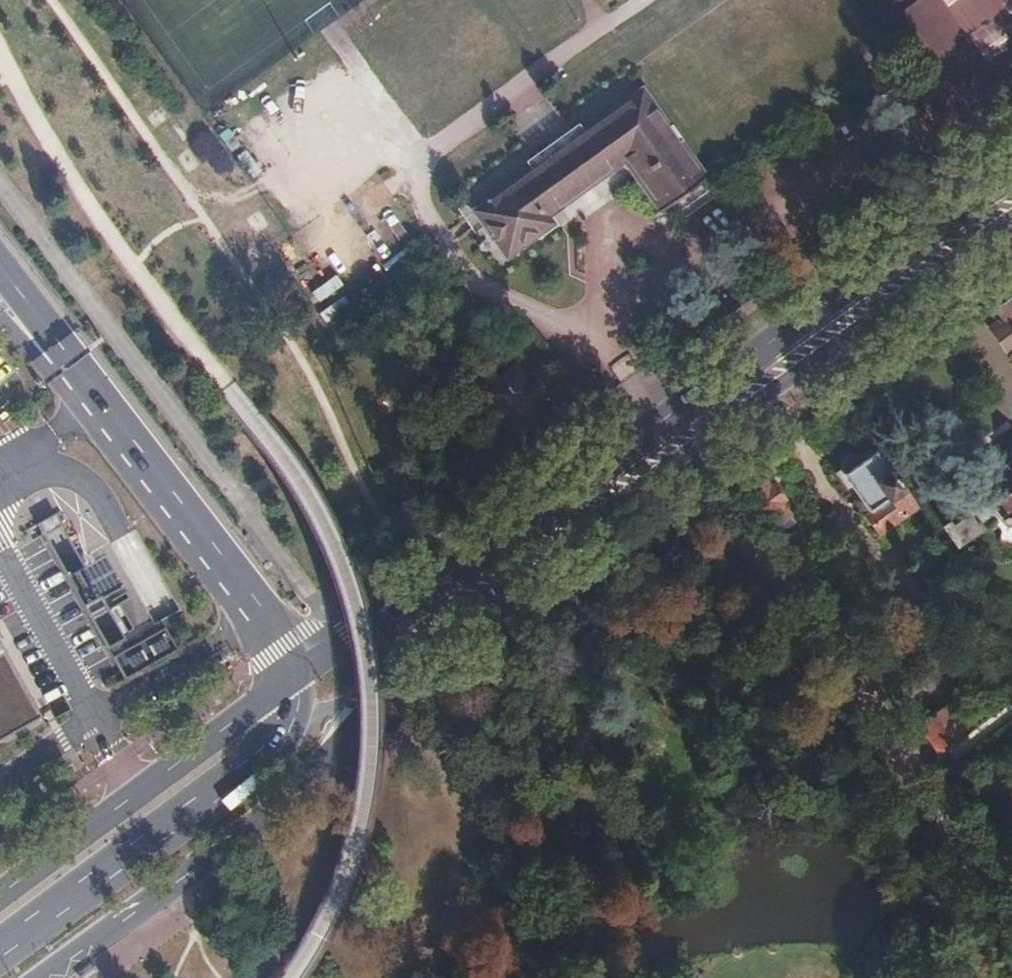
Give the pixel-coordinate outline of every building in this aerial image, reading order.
[(876,92),(895,119),(920,101),(901,74),(876,92)] [(474,214),(508,263),(557,228),(549,217),(627,161),(664,212),(706,181),(642,92),(474,214)] [(999,312),(1007,324),(994,334),(1007,351),(1011,348),(1011,302),(999,312)] [(481,393),(515,440),(550,415),(516,368),(481,393)] [(879,534),(915,509),(875,453),(844,475),(870,511),(866,514),(879,534)] [(767,484),(750,496),(774,529),(790,516),(781,504),(785,501),(774,486),(770,489),(767,484)] [(944,533),(955,549),(995,521),(993,540),(1011,544),(1011,484),(944,533)] [(42,524),(73,580),(81,575),(88,588),(96,583),(103,580),(112,597),(126,590),(109,558),(88,570),(58,515),(42,524)] [(87,607),(111,650),(127,641),(104,598),(87,607)] [(115,657),(128,680),(198,641),(186,618),(115,657)] [(1,750),(48,723),(0,636),(0,748),(1,750)] [(943,708),(918,729),(939,757),(962,735),(943,708)]
